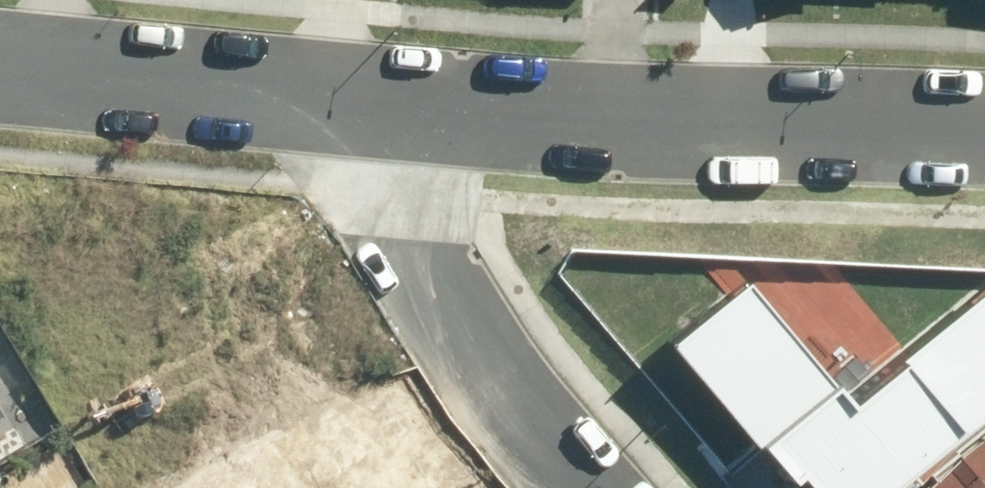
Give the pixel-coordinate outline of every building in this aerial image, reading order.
[(733,277),(671,332),(763,433),(774,423),(834,487),(878,487),(912,457),(851,389),(842,397),(733,277)] [(932,440),(984,396),(984,315),(972,300),(879,378),(932,440)]
